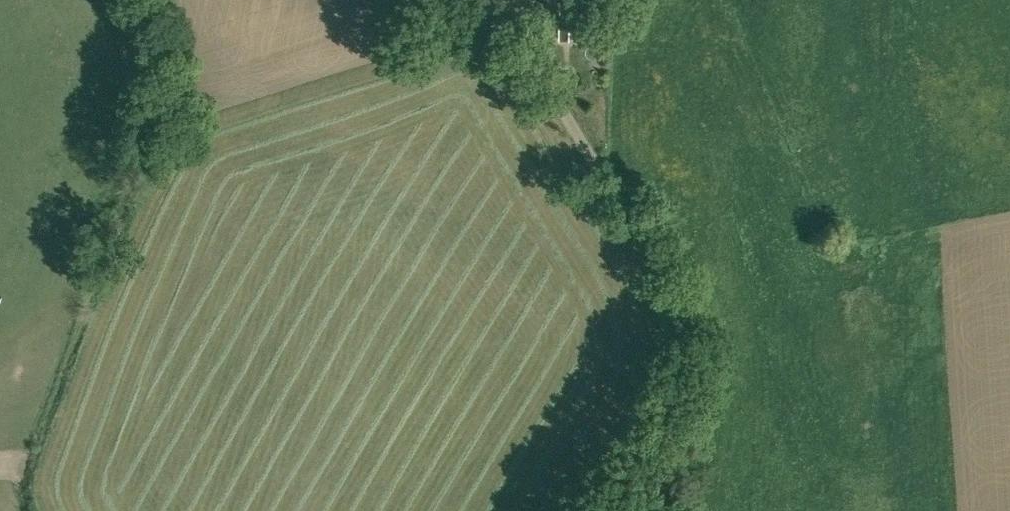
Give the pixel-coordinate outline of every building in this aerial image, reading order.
[(572,0),(548,0),(548,6),(544,6),(544,29),(560,30),(560,41),(595,41),(595,16),(587,15),(587,2),(572,1),(572,0)]
